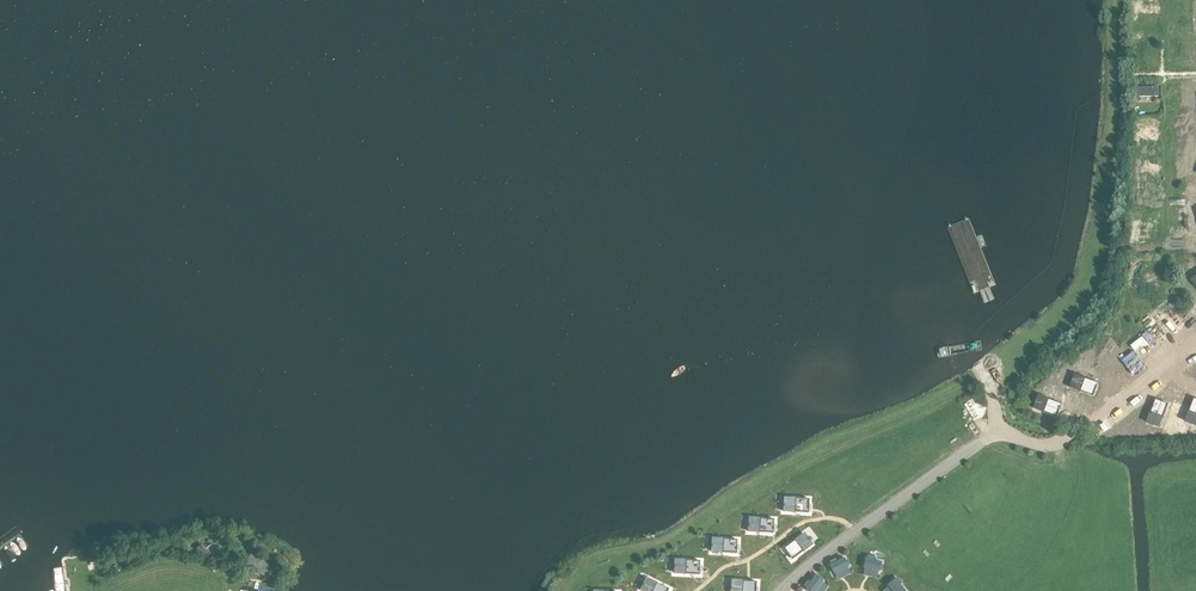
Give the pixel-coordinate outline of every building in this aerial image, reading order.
[(1133,39),(1154,40),(1155,29),(1133,29),(1133,39)] [(1190,42),(1182,42),(1182,65),(1190,65),(1190,42)] [(1192,82),(1167,82),(1167,94),(1193,94),(1192,82)] [(1159,98),(1159,88),(1133,88),(1133,98),(1159,98)] [(1160,125),(1160,116),(1135,116),(1135,125),(1160,125)] [(1160,155),(1160,145),(1133,146),(1133,155),(1160,155)] [(1135,176),(1136,185),(1159,185),(1159,176),(1135,176)] [(1132,220),(1160,220),(1160,209),(1132,208),(1132,220)] [(1139,269),(1161,270),(1161,261),(1139,260),(1139,269)] [(1133,291),(1129,301),(1154,310),(1158,300),(1133,291)] [(1120,330),(1147,343),(1152,332),(1125,319),(1120,330)] [(1100,339),(1096,348),(1117,359),(1122,350),(1100,339)] [(1093,395),(1099,381),(1074,372),(1069,386),(1093,395)] [(1043,388),(1067,403),(1073,393),(1049,378),(1043,388)] [(1063,402),(1038,392),(1032,406),(1058,416),(1063,402)] [(1193,397),(1185,420),(1195,423),(1195,398),(1193,397)] [(1159,425),(1168,402),(1156,398),(1148,420),(1159,425)] [(808,512),(809,497),(784,495),(783,510),(808,512)] [(914,516),(922,510),(917,502),(908,508),(914,516)] [(774,518),(748,516),(747,530),(773,532),(774,518)] [(868,539),(875,549),(886,541),(879,531),(868,539)] [(812,543),(803,532),(784,546),(792,557),(812,543)] [(735,552),(736,538),(712,536),(711,550),(735,552)] [(202,544),(193,551),(206,566),(215,557),(213,555),(217,551),(211,544),(206,548),(202,544)] [(241,561),(244,563),(243,564),(260,575),(268,564),(249,551),(241,561)] [(873,559),(874,555),(866,554),(862,574),(877,577),(880,560),(873,559)] [(699,558),(673,557),(672,572),(699,573),(699,558)] [(837,560),(835,557),(829,560),(838,579),(851,573),(843,557),(837,560)] [(816,574),(806,587),(811,590),(824,590),(828,586),(822,582),(824,580),(816,574)] [(646,576),(640,589),(645,590),(667,590),(668,587),(646,576)] [(898,576),(888,584),(894,590),(904,590),(906,590),(900,583),(902,581),(898,576)] [(757,579),(732,578),(731,590),(756,590),(757,579)]
